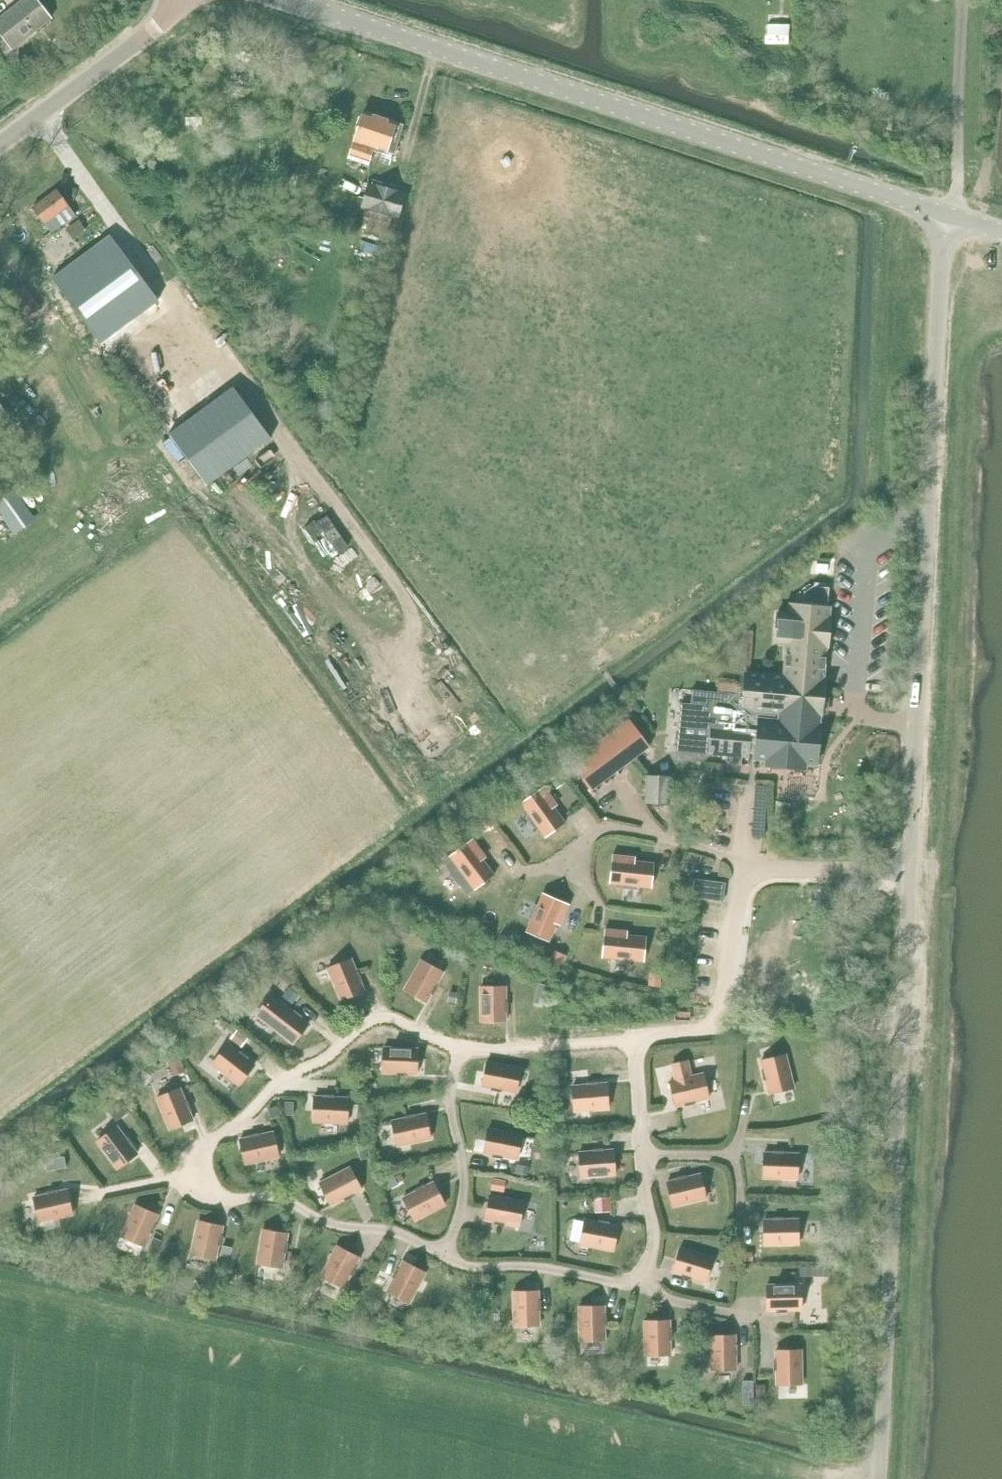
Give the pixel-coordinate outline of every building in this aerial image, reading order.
[(49,19),(50,18),(36,0),(25,0),(0,20),(0,33),(12,48),(49,19)] [(159,95),(156,106),(168,110),(172,99),(159,95)] [(354,140),(349,154),(369,161),(374,147),(386,151),(394,153),(398,141),(404,124),(363,111),(354,140)] [(366,182),(360,206),(366,208),(364,216),(388,224),(391,215),(396,216),(403,192),(366,182)] [(31,207),(49,231),(50,232),(73,214),(54,189),(31,207)] [(80,221),(67,230),(74,239),(86,230),(80,221)] [(107,233),(50,277),(99,340),(156,296),(107,233)] [(223,379),(158,426),(196,478),(261,431),(223,379)] [(0,501),(0,515),(15,536),(36,520),(15,490),(0,501)] [(680,704),(676,750),(705,753),(728,755),(727,762),(739,763),(739,756),(747,757),(748,750),(756,751),(756,757),(756,759),(763,760),(763,766),(803,769),(804,763),(815,764),(815,762),(822,680),(821,679),(824,647),(825,647),(828,617),(827,617),(828,607),(825,607),(827,587),(811,586),(802,592),(801,605),(788,604),(787,614),(775,613),(772,643),(784,644),(781,676),(743,673),(741,695),(692,691),(691,705),(680,704)] [(629,719),(571,762),(592,790),(650,747),(629,719)] [(646,774),(645,803),(670,804),(671,776),(646,774)] [(544,786),(521,802),(530,814),(527,816),(535,827),(537,825),(546,837),(565,823),(549,800),(552,798),(544,786)] [(495,825),(488,815),(478,822),(486,832),(495,825)] [(472,839),(450,856),(459,867),(456,869),(451,873),(459,884),(464,880),(467,878),(475,890),(495,875),(478,852),(481,850),(472,839)] [(613,855),(610,883),(624,884),(624,887),(637,889),(638,886),(652,887),(654,863),(626,860),(627,856),(613,855)] [(691,878),(688,897),(723,902),(726,882),(691,878)] [(532,919),(527,932),(549,941),(560,915),(564,917),(569,904),(543,893),(538,906),(535,905),(529,917),(532,919)] [(605,929),(602,957),(616,958),(616,962),(630,963),(630,960),(644,961),(647,937),(618,934),(619,931),(605,929)] [(554,950),(550,962),(562,968),(567,956),(554,950)] [(351,958),(328,968),(341,999),(364,990),(351,958)] [(421,959),(405,989),(427,1002),(443,972),(421,959)] [(650,973),(649,986),(661,987),(662,974),(650,973)] [(506,986),(481,986),(481,1021),(506,1020),(506,986)] [(271,994),(256,1014),(266,1022),(293,1043),(309,1024),(282,1003),(271,994)] [(537,996),(535,1003),(544,1005),(545,998),(537,996)] [(238,1031),(231,1039),(241,1047),(247,1038),(238,1031)] [(228,1043),(212,1063),(239,1084),(255,1065),(228,1043)] [(384,1047),(383,1072),(417,1073),(418,1048),(384,1047)] [(786,1054),(761,1060),(770,1093),(794,1087),(786,1054)] [(180,1060),(170,1065),(174,1075),(184,1071),(180,1060)] [(676,1080),(670,1081),(676,1105),(709,1098),(703,1073),(691,1076),(688,1060),(672,1064),(676,1080)] [(487,1061),(482,1086),(516,1092),(521,1067),(487,1061)] [(572,1082),(581,1082),(580,1070),(571,1070),(572,1082)] [(607,1083),(572,1086),(575,1111),(609,1108),(607,1083)] [(180,1088),(157,1097),(170,1129),(193,1120),(180,1088)] [(314,1096),(313,1121),(347,1123),(349,1098),(314,1096)] [(120,1103),(111,1110),(118,1120),(127,1112),(120,1103)] [(269,1108),(271,1119),(281,1117),(278,1105),(269,1108)] [(426,1114),(392,1121),(397,1145),(431,1138),(426,1114)] [(117,1126),(97,1141),(118,1168),(138,1153),(117,1126)] [(488,1128),(484,1152),(518,1159),(522,1134),(488,1128)] [(274,1132),(240,1139),(245,1163),(279,1156),(274,1132)] [(614,1149),(579,1152),(581,1177),(615,1174),(614,1149)] [(764,1152),(763,1177),(798,1178),(799,1153),(764,1152)] [(65,1156),(55,1158),(57,1169),(67,1167),(65,1156)] [(517,1165),(516,1173),(527,1175),(528,1167),(517,1165)] [(350,1167),(320,1183),(331,1205),(362,1189),(350,1167)] [(69,1183),(81,1181),(79,1172),(67,1174),(69,1183)] [(701,1174),(667,1181),(673,1206),(706,1198),(701,1174)] [(394,1175),(383,1181),(388,1189),(398,1184),(394,1175)] [(493,1178),(491,1188),(505,1190),(506,1180),(493,1178)] [(434,1182),(403,1198),(415,1220),(445,1204),(434,1182)] [(67,1189),(34,1197),(39,1221),(73,1214),(67,1189)] [(490,1195),(485,1219),(519,1226),(524,1201),(490,1195)] [(610,1199),(596,1199),(596,1210),(610,1210),(610,1199)] [(136,1204),(122,1236),(145,1246),(159,1214),(136,1204)] [(585,1219),(580,1244),(614,1250),(618,1225),(585,1219)] [(798,1219),(764,1219),(764,1245),(799,1244),(798,1219)] [(198,1220),(191,1254),(216,1259),(223,1226),(198,1220)] [(263,1229),(257,1263),(282,1267),(288,1233),(263,1229)] [(233,1247),(222,1244),(219,1254),(230,1256),(233,1247)] [(337,1245),(321,1276),(344,1287),(360,1257),(337,1245)] [(680,1247),(673,1271),(706,1281),(713,1257),(680,1247)] [(291,1254),(290,1266),(299,1267),(301,1255),(291,1254)] [(403,1260),(387,1291),(410,1302),(426,1272),(403,1260)] [(801,1276),(814,1276),(814,1267),(801,1267),(801,1276)] [(384,1289),(388,1281),(377,1275),(373,1284),(384,1289)] [(349,1291),(357,1296),(362,1285),(354,1281),(349,1291)] [(801,1284),(767,1285),(767,1310),(802,1309),(801,1284)] [(539,1290),(514,1291),(514,1325),(540,1325),(539,1290)] [(604,1305),(579,1306),(580,1340),(605,1340),(604,1305)] [(553,1318),(551,1329),(559,1331),(561,1319),(553,1318)] [(562,1318),(560,1330),(566,1331),(568,1320),(562,1318)] [(670,1320),(645,1320),(646,1355),(671,1354),(670,1320)] [(735,1334),(710,1335),(711,1369),(736,1369),(735,1334)] [(675,1355),(687,1355),(687,1346),(675,1346),(675,1355)] [(801,1349),(776,1350),(777,1384),(802,1384),(801,1349)] [(742,1389),(754,1389),(753,1379),(742,1380),(742,1389)] [(757,1396),(766,1396),(765,1384),(756,1385),(757,1396)]
